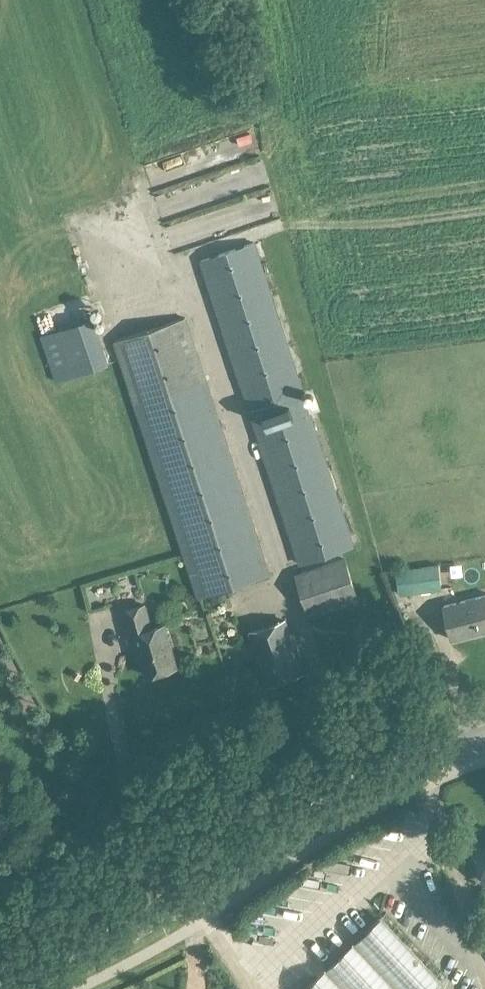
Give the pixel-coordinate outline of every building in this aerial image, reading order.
[(285,224),(264,154),(156,186),(175,250),(254,226),(256,233),(285,224)] [(255,241),(200,260),(299,564),(355,547),(255,241)] [(114,341),(131,393),(135,403),(198,598),(271,573),(207,379),(186,316),(114,341)] [(57,381),(110,363),(94,317),(41,335),(57,381)] [(360,598),(346,556),(295,573),(310,616),(360,598)] [(440,568),(439,564),(397,568),(397,569),(401,594),(415,593),(442,589),(440,568)] [(444,606),(453,639),(469,634),(468,633),(484,629),(484,595),(444,606)] [(145,605),(123,612),(136,650),(138,649),(146,675),(178,666),(165,624),(148,629),(145,620),(149,619),(145,605)] [(286,621),(251,632),(268,684),(303,672),(298,658),(302,657),(298,643),(294,645),(286,621)] [(473,844),(484,879),(484,840),(473,844)] [(444,979),(383,915),(305,988),(434,988),(444,979)]
